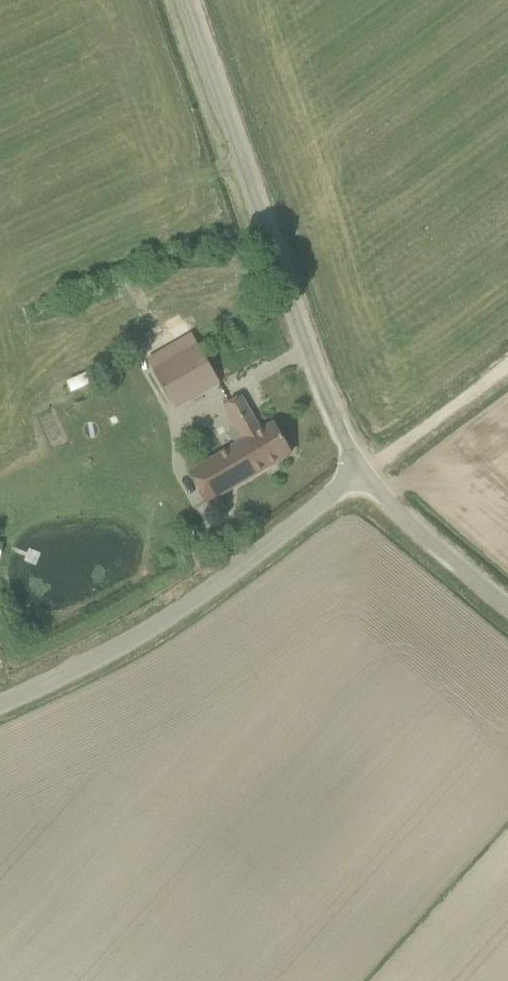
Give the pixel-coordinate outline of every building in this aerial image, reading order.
[(229,321),(218,326),(221,334),(232,329),(229,321)] [(197,396),(219,383),(190,333),(146,358),(177,409),(197,396)] [(71,392),(93,383),(89,371),(66,379),(71,392)] [(238,444),(191,472),(198,484),(208,501),(291,453),(274,423),(262,430),(242,396),(237,398),(225,405),(235,424),(235,425),(234,425),(233,426),(232,426),(232,427),(231,428),(231,429),(230,430),(230,431),(230,432),(230,433),(230,434),(230,435),(231,435),(231,436),(231,437),(232,437),(232,438),(233,439),(234,439),(234,440),(235,440),(236,440),(238,444)]
